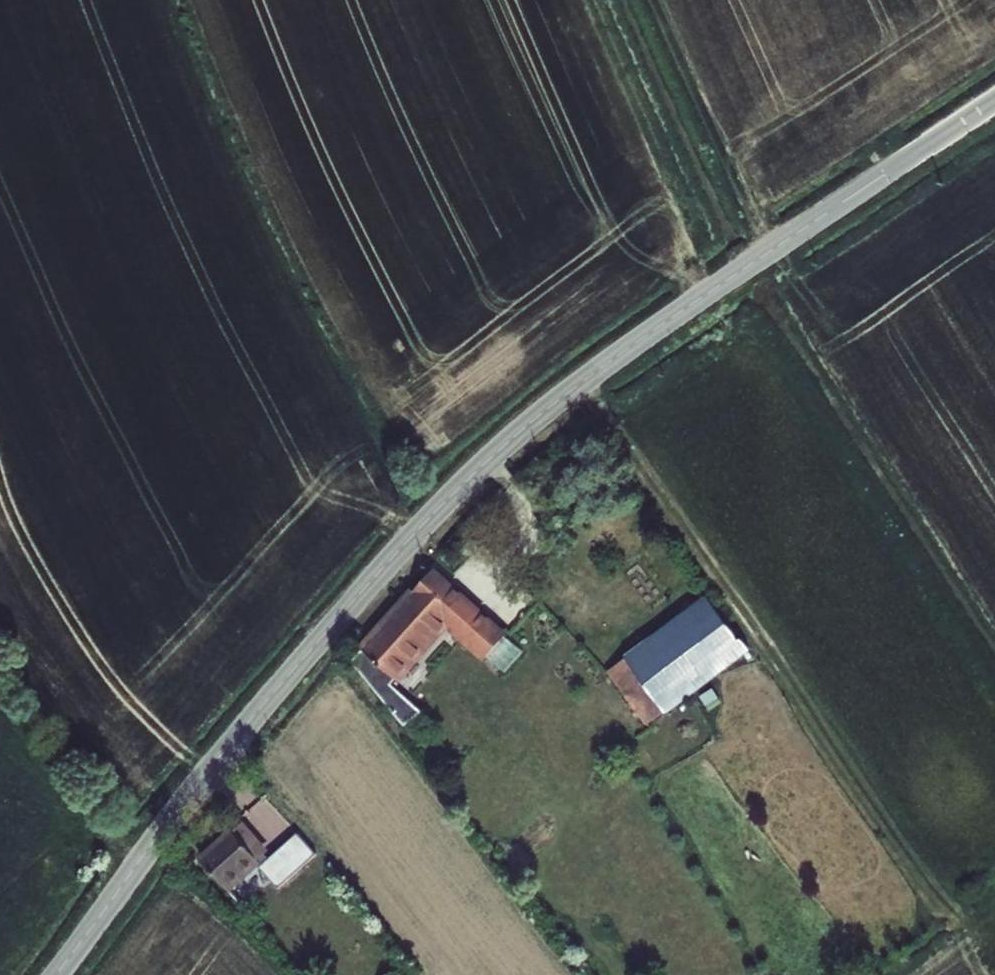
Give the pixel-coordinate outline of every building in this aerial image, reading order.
[(522,654),(433,576),(414,598),(447,627),(503,676),(522,654)] [(414,598),(403,610),(436,640),(447,627),(414,598)] [(726,670),(751,653),(744,643),(741,644),(708,602),(685,619),(694,631),(654,660),(645,647),(607,675),(646,728),(726,670)] [(436,640),(403,610),(352,668),(405,731),(423,717),(392,690),(436,640)] [(694,631),(685,619),(645,647),(654,660),(694,631)] [(736,684),(760,665),(751,653),(726,670),(736,684)] [(261,866),(254,858),(246,849),(253,843),(244,831),(204,865),(247,914),(260,903),(243,884),(261,866)] [(299,878),(319,858),(300,836),(280,858),(299,878)] [(246,849),(254,858),(261,852),(253,843),(246,849)] [(292,875),(278,859),(265,871),(279,887),(292,875)]
